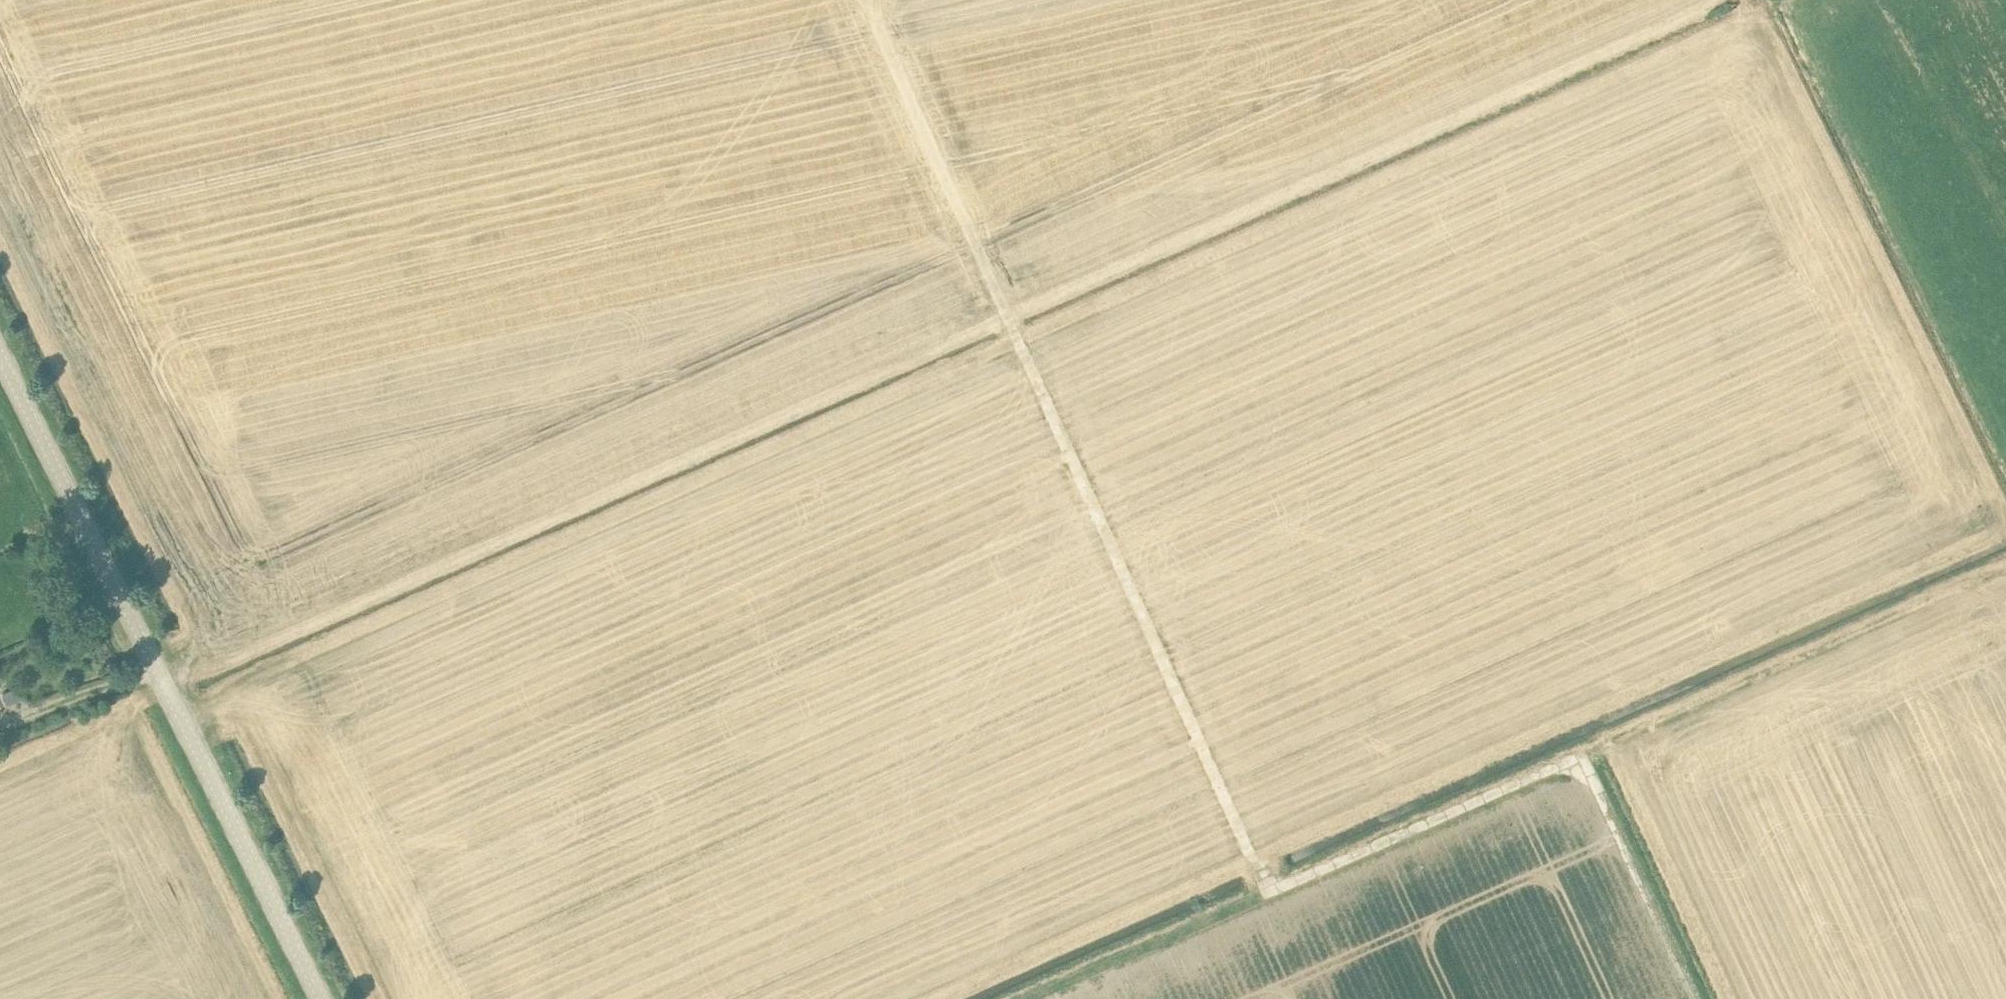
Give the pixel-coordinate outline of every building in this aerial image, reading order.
[(18,685),(2,692),(7,704),(23,697),(18,685)]
